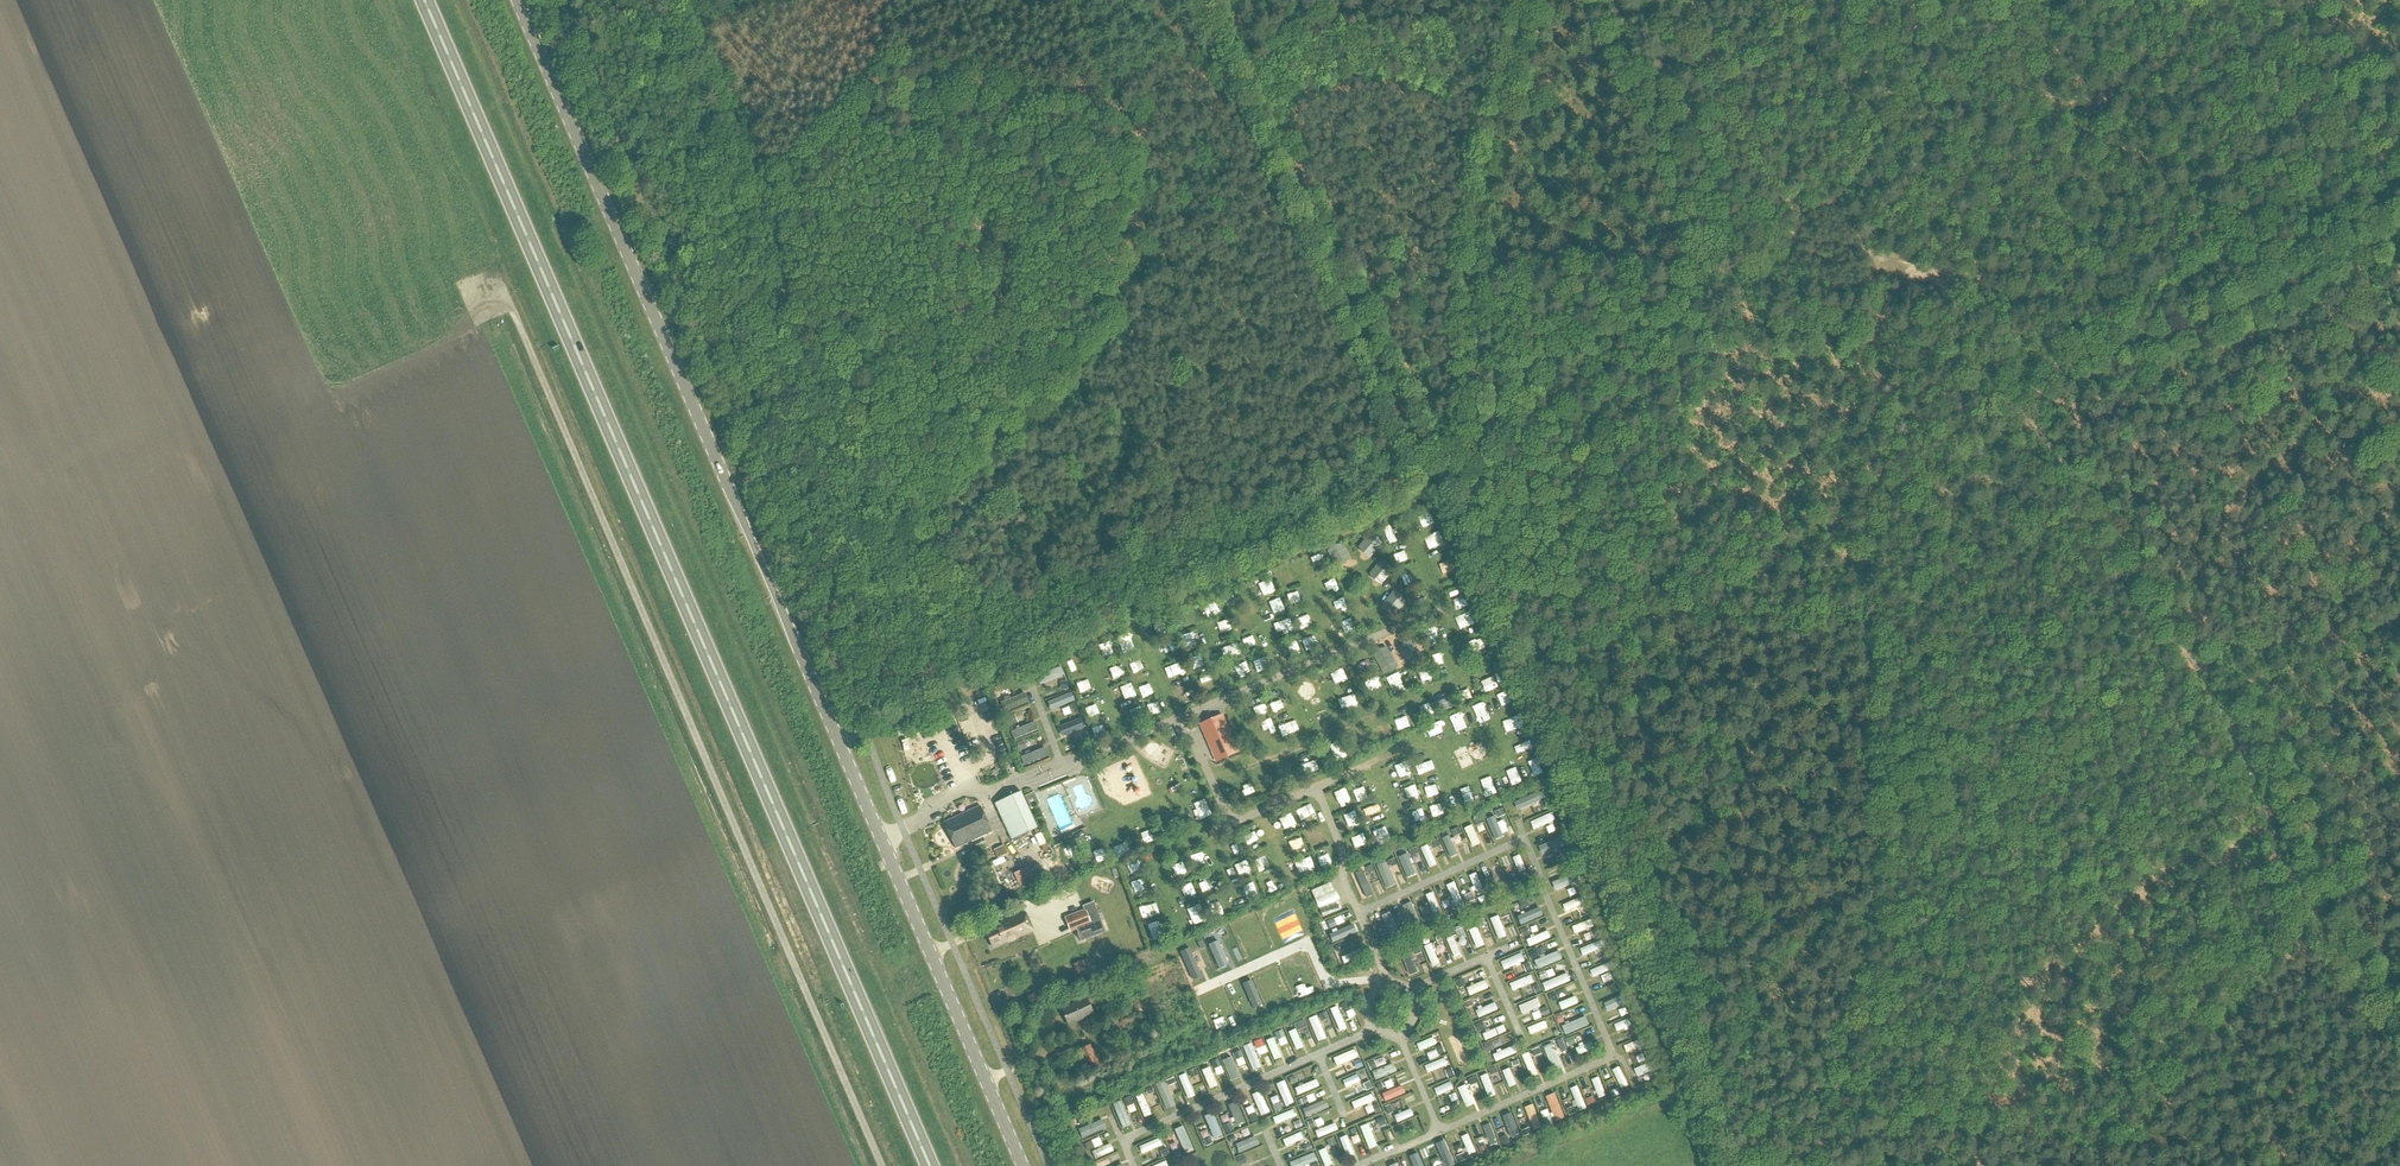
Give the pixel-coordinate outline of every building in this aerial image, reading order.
[(1273,593),(1280,591),(1276,578),(1269,579),(1273,593)] [(1067,668),(1044,678),(1047,685),(1070,675),(1067,668)] [(1060,688),(1068,688),(1069,680),(1061,680),(1060,688)] [(1067,706),(1071,713),(1079,710),(1076,702),(1067,706)] [(1006,716),(1009,724),(1016,722),(1013,714),(1006,716)] [(1223,714),(1199,724),(1216,764),(1240,754),(1223,714)] [(972,740),(985,733),(976,717),(963,724),(972,740)] [(1020,737),(1043,732),(1041,722),(1017,727),(1020,737)] [(1092,741),(1089,734),(1084,736),(1086,743),(1092,741)] [(1016,741),(1019,750),(1027,747),(1024,739),(1016,741)] [(1171,763),(1179,749),(1167,743),(1159,756),(1171,763)] [(1461,751),(1468,767),(1479,762),(1472,746),(1461,751)] [(990,766),(994,774),(1000,772),(996,764),(990,766)] [(995,803),(1011,841),(1037,829),(1021,792),(995,803)] [(1051,800),(1065,832),(1082,825),(1068,793),(1051,800)] [(1553,805),(1550,798),(1542,801),(1545,808),(1553,805)] [(944,822),(955,847),(991,831),(981,806),(944,822)] [(1496,810),(1499,817),(1507,813),(1504,807),(1496,810)] [(1540,829),(1559,823),(1556,814),(1537,820),(1540,829)] [(1475,819),(1477,825),(1485,821),(1482,815),(1475,819)] [(1555,826),(1558,833),(1565,830),(1561,822),(1555,826)] [(1453,829),(1456,835),(1463,832),(1461,826),(1453,829)] [(1045,832),(1039,836),(1043,843),(1049,839),(1045,832)] [(1455,833),(1448,836),(1452,847),(1459,844),(1455,833)] [(1548,844),(1550,852),(1573,844),(1571,837),(1548,844)] [(1432,841),(1435,847),(1442,844),(1439,838),(1432,841)] [(1421,852),(1418,845),(1410,848),(1413,855),(1421,852)] [(1574,855),(1570,847),(1564,850),(1567,858),(1574,855)] [(1399,863),(1396,856),(1388,860),(1391,867),(1399,863)] [(1406,858),(1413,875),(1420,873),(1413,856),(1406,858)] [(1016,861),(1019,874),(1026,872),(1022,859),(1016,861)] [(1367,865),(1370,873),(1376,870),(1372,862),(1367,865)] [(1481,871),(1475,873),(1484,895),(1490,892),(1481,871)] [(1460,879),(1453,882),(1462,908),(1469,906),(1460,879)] [(1497,889),(1495,884),(1489,887),(1492,893),(1497,889)] [(1585,891),(1582,884),(1576,887),(1579,894),(1585,891)] [(1328,886),(1312,893),(1321,916),(1338,909),(1328,886)] [(1441,914),(1446,911),(1436,890),(1431,893),(1441,914)] [(1572,913),(1591,906),(1588,897),(1569,904),(1572,913)] [(1520,903),(1523,909),(1530,905),(1528,899),(1520,903)] [(1411,904),(1416,916),(1422,913),(1416,901),(1411,904)] [(1085,910),(1071,916),(1077,929),(1077,931),(1081,942),(1105,933),(1093,903),(1083,907),(1085,910)] [(1446,909),(1449,916),(1456,912),(1453,906),(1446,909)] [(1543,907),(1525,914),(1528,922),(1546,916),(1543,907)] [(1596,914),(1592,907),(1587,909),(1590,916),(1596,914)] [(1500,911),(1503,918),(1511,915),(1508,908),(1500,911)] [(1394,933),(1402,931),(1396,910),(1389,912),(1394,933)] [(1007,941),(1008,942),(1019,937),(1016,931),(1030,925),(1025,913),(1000,925),(1000,926),(986,933),(992,947),(1007,941)] [(1422,918),(1425,922),(1432,918),(1429,914),(1422,918)] [(1478,921),(1481,925),(1487,922),(1485,917),(1478,921)] [(1337,929),(1340,938),(1359,931),(1356,922),(1337,929)] [(1401,929),(1404,934),(1412,931),(1409,925),(1401,929)] [(1456,930),(1459,937),(1467,934),(1464,927),(1456,930)] [(1521,929),(1524,937),(1531,935),(1528,927),(1521,929)] [(1602,936),(1599,928),(1592,931),(1595,939),(1602,936)] [(1381,935),(1384,942),(1392,938),(1389,932),(1381,935)] [(1436,940),(1429,943),(1437,965),(1444,962),(1436,940)] [(1335,944),(1339,952),(1345,949),(1341,941),(1335,944)] [(1423,952),(1420,944),(1414,947),(1417,954),(1423,952)] [(1348,962),(1368,954),(1365,946),(1345,954),(1348,962)] [(1530,952),(1536,968),(1540,966),(1539,962),(1538,963),(1536,958),(1541,956),(1538,949),(1530,952)] [(1613,957),(1609,949),(1603,952),(1606,960),(1613,957)] [(1415,973),(1423,970),(1414,950),(1407,953),(1415,973)] [(1548,965),(1565,960),(1563,950),(1545,955),(1548,965)] [(1509,970),(1531,961),(1526,951),(1505,960),(1509,970)] [(1599,977),(1622,969),(1619,960),(1596,969),(1599,977)] [(1534,970),(1530,961),(1524,964),(1527,973),(1534,970)] [(1540,972),(1543,981),(1549,978),(1546,970),(1540,972)] [(1622,980),(1619,971),(1612,974),(1615,983),(1622,980)] [(1551,989),(1576,980),(1573,972),(1548,981),(1551,989)] [(1537,974),(1515,979),(1517,988),(1539,984),(1537,974)] [(1470,984),(1466,976),(1459,979),(1463,987),(1470,984)] [(1474,993),(1494,986),(1491,978),(1472,984),(1474,993)] [(1543,992),(1540,984),(1534,987),(1537,994),(1543,992)] [(1551,994),(1554,1002),(1561,1000),(1558,991),(1551,994)] [(1610,1002),(1614,1011),(1635,1003),(1631,994),(1610,1002)] [(1567,1009),(1584,1003),(1581,995),(1564,1001),(1567,1009)] [(1524,1002),(1526,1011),(1544,1006),(1541,997),(1524,1002)] [(1093,1014),(1086,998),(1061,1009),(1068,1026),(1093,1014)] [(1465,1002),(1469,1008),(1475,1005),(1472,999),(1465,1002)] [(1636,1012),(1633,1004),(1627,1006),(1630,1014),(1636,1012)] [(1318,1014),(1321,1020),(1329,1017),(1326,1011),(1318,1014)] [(1571,1033),(1595,1023),(1591,1015),(1568,1024),(1571,1033)] [(1624,1032),(1638,1026),(1634,1017),(1620,1024),(1624,1032)] [(1536,1033),(1553,1026),(1550,1018),(1532,1025),(1536,1033)] [(1297,1024),(1300,1030),(1308,1026),(1305,1020),(1297,1024)] [(1486,1029),(1483,1021),(1476,1024),(1480,1031),(1486,1029)] [(1488,1028),(1490,1037),(1512,1030),(1509,1022),(1488,1028)] [(1645,1033),(1642,1026),(1636,1029),(1638,1036),(1645,1033)] [(1274,1033),(1277,1040),(1285,1036),(1282,1030),(1274,1033)] [(1101,1036),(1105,1047),(1114,1043),(1109,1032),(1101,1036)] [(1466,1033),(1456,1034),(1457,1042),(1467,1041),(1466,1033)] [(1438,1034),(1421,1040),(1425,1049),(1441,1043),(1438,1034)] [(1577,1044),(1574,1035),(1567,1038),(1571,1046),(1577,1044)] [(1254,1042),(1256,1048),(1264,1045),(1262,1039),(1254,1042)] [(1630,1044),(1632,1052),(1650,1047),(1648,1039),(1630,1044)] [(1495,1050),(1492,1042),(1485,1045),(1488,1053),(1495,1050)] [(1545,1046),(1547,1051),(1554,1048),(1551,1043),(1545,1046)] [(1520,1044),(1498,1049),(1500,1058),(1522,1053),(1520,1044)] [(1446,1052),(1443,1045),(1436,1047),(1440,1055),(1446,1052)] [(1091,1046),(1079,1051),(1087,1068),(1098,1063),(1091,1046)] [(1340,1064),(1361,1055),(1357,1046),(1336,1054),(1340,1064)] [(1532,1050),(1535,1057),(1543,1053),(1540,1047),(1532,1050)] [(1232,1053),(1235,1060),(1243,1057),(1240,1050),(1232,1053)] [(1429,1062),(1432,1071),(1453,1063),(1449,1055),(1429,1062)] [(1221,1066),(1218,1058),(1210,1061),(1213,1069),(1221,1066)] [(1352,1062),(1355,1070),(1362,1067),(1358,1059),(1352,1062)] [(1367,1063),(1371,1071),(1378,1068),(1374,1059),(1367,1063)] [(1383,1076),(1399,1070),(1396,1062),(1380,1067),(1383,1076)] [(1490,1070),(1492,1075),(1500,1072),(1497,1066),(1490,1070)] [(1456,1075),(1453,1067),(1446,1070),(1449,1078),(1456,1075)] [(1198,1075),(1195,1068),(1188,1070),(1190,1078),(1198,1075)] [(1359,1073),(1361,1079),(1368,1076),(1366,1070),(1359,1073)] [(1663,1072),(1656,1075),(1657,1080),(1665,1077),(1663,1072)] [(1289,1078),(1292,1085),(1298,1082),(1295,1076),(1289,1078)] [(1301,1093),(1323,1084),(1320,1076),(1298,1085),(1301,1093)] [(1288,1077),(1280,1080),(1289,1103),(1297,1100),(1288,1077)] [(1642,1084),(1638,1077),(1632,1081),(1636,1088),(1642,1084)] [(1455,1079),(1439,1086),(1443,1094),(1458,1086),(1455,1079)] [(1375,1085),(1379,1093),(1386,1091),(1382,1082),(1375,1085)] [(1386,1090),(1389,1098),(1409,1091),(1406,1083),(1386,1090)] [(1144,1089),(1147,1095),(1154,1091),(1151,1086),(1144,1089)] [(1264,1087),(1256,1091),(1264,1113),(1272,1110),(1264,1087)] [(1610,1091),(1613,1099),(1621,1095),(1618,1088),(1610,1091)] [(1375,1090),(1355,1098),(1359,1107),(1378,1099),(1375,1090)] [(1227,1099),(1225,1091),(1216,1093),(1218,1102),(1227,1099)] [(1237,1091),(1229,1095),(1240,1119),(1248,1115),(1237,1091)] [(1561,1093),(1554,1095),(1560,1114),(1567,1111),(1561,1093)] [(1597,1102),(1594,1095),(1587,1098),(1589,1105),(1597,1102)] [(1123,1099),(1126,1107),(1134,1104),(1131,1096),(1123,1099)] [(1297,1101),(1299,1106),(1305,1103),(1303,1098),(1297,1101)] [(1463,1106),(1460,1099),(1453,1102),(1456,1109),(1463,1106)] [(1530,1104),(1537,1127),(1546,1125),(1539,1101),(1530,1104)] [(1283,1110),(1279,1102),(1272,1105),(1276,1113),(1283,1110)] [(1372,1107),(1376,1114),(1381,1112),(1378,1104),(1372,1107)] [(1384,1107),(1388,1115),(1395,1112),(1391,1104),(1384,1107)] [(1507,1107),(1513,1123),(1520,1121),(1514,1104),(1507,1107)] [(1568,1109),(1571,1116),(1579,1112),(1576,1105),(1568,1109)] [(1397,1112),(1401,1120),(1417,1114),(1414,1106),(1397,1112)] [(1280,1122),(1296,1117),(1293,1108),(1277,1114),(1280,1122)] [(1258,1120),(1255,1112),(1248,1115),(1252,1122),(1258,1120)] [(1544,1116),(1547,1124),(1555,1121),(1552,1113),(1544,1116)] [(1376,1119),(1380,1129),(1387,1125),(1383,1116),(1376,1119)] [(1307,1122),(1310,1130),(1316,1128),(1313,1119),(1307,1122)] [(1338,1120),(1319,1128),(1322,1135),(1341,1127),(1338,1120)] [(1365,1122),(1372,1147),(1380,1145),(1373,1120),(1365,1122)] [(1496,1120),(1489,1122),(1494,1144),(1501,1142),(1496,1120)] [(1233,1131),(1229,1122),(1222,1125),(1226,1134),(1233,1131)] [(1179,1125),(1188,1146),(1195,1143),(1186,1123),(1179,1125)] [(1523,1130),(1526,1137),(1533,1134),(1530,1127),(1523,1130)] [(1304,1129),(1286,1136),(1290,1145),(1308,1138),(1304,1129)] [(1473,1130),(1466,1133),(1473,1152),(1480,1150),(1473,1130)] [(1241,1151),(1263,1142),(1259,1133),(1237,1143),(1241,1151)] [(1213,1142),(1210,1135),(1202,1138),(1205,1145),(1213,1142)] [(1350,1155),(1356,1153),(1351,1135),(1345,1136),(1350,1155)] [(1511,1143),(1508,1135),(1500,1138),(1504,1146),(1511,1143)] [(1100,1157),(1118,1151),(1115,1142),(1097,1148),(1100,1157)] [(1330,1145),(1323,1147),(1328,1164),(1335,1162),(1330,1145)] [(1480,1148),(1482,1154),(1490,1151),(1487,1145),(1480,1148)] [(1172,1152),(1175,1157),(1181,1154),(1178,1149),(1172,1152)] [(1317,1158),(1314,1150),(1295,1157),(1299,1165),(1317,1158)] [(1414,1152),(1419,1165),(1427,1165),(1421,1150),(1414,1152)] [(1457,1156),(1460,1163),(1469,1159),(1466,1152),(1457,1156)] [(1271,1164),(1268,1156),(1246,1165),(1267,1165),(1271,1164)]
